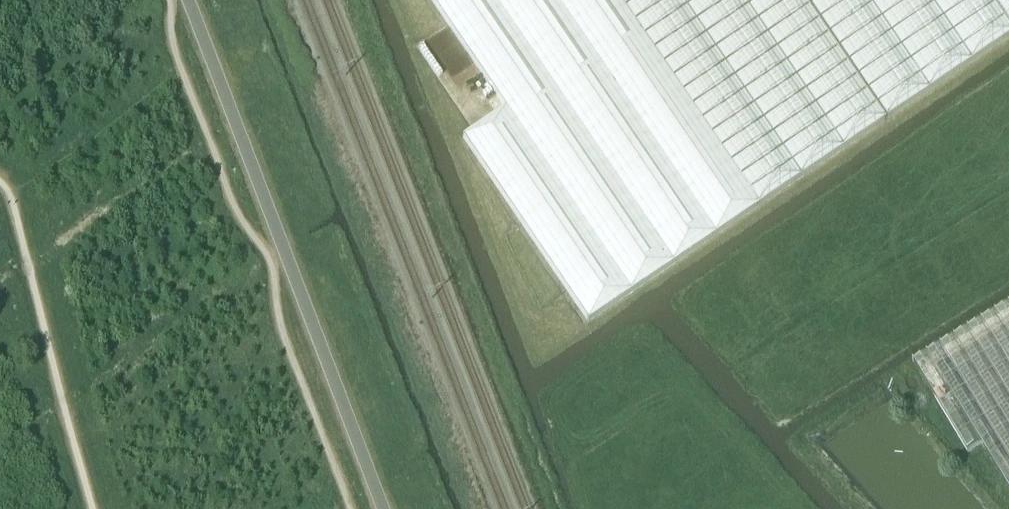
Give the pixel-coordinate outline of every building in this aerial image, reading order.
[(504,107),(462,136),(587,320),(885,119),(1008,34),(1008,0),(432,0),(504,107)] [(913,362),(967,451),(981,443),(1008,490),(1008,305),(913,362)]
